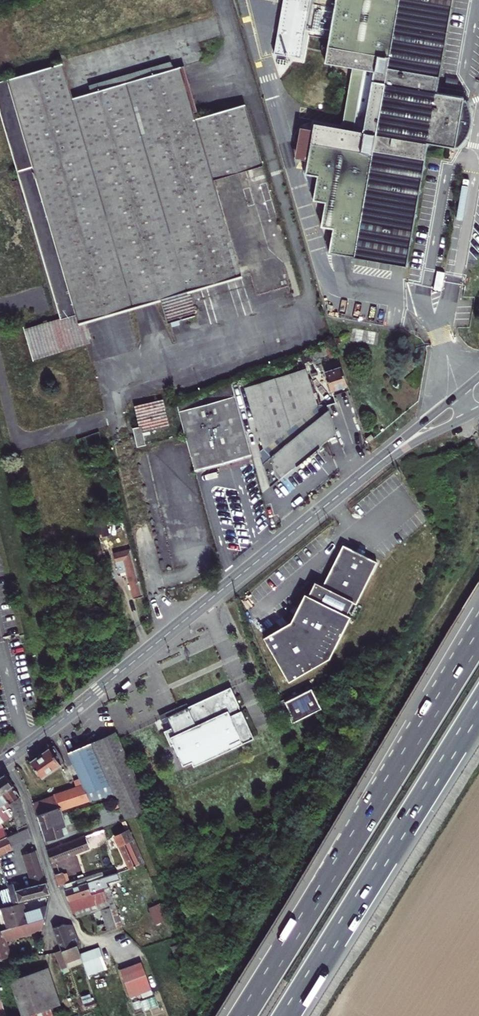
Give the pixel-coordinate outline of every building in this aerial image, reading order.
[(273,53),(300,58),(310,0),(283,0),(273,53)] [(325,62),(352,67),(349,87),(361,89),(364,70),(374,71),(364,127),(359,126),(358,131),(353,131),(341,128),(314,124),(313,130),(307,161),(305,173),(317,175),(313,199),(325,201),(321,225),(333,228),(328,252),(405,266),(427,143),(454,148),(455,146),(457,146),(465,138),(468,130),(470,125),(470,115),(465,100),(463,99),(463,98),(435,92),(452,0),(336,0),(325,62)] [(89,85),(91,93),(174,69),(172,61),(89,85)] [(0,82),(0,111),(60,319),(24,330),(32,357),(85,342),(80,323),(78,315),(100,309),(101,312),(108,309),(107,306),(155,293),(157,300),(160,299),(168,324),(195,316),(188,291),(186,284),(240,268),(214,180),(264,165),(246,104),(197,119),(190,121),(175,69),(174,69),(91,93),(73,98),(63,63),(0,82)] [(199,112),(185,66),(175,69),(190,121),(197,119),(195,112),(199,112)] [(341,128),(353,131),(361,89),(349,87),(341,128)] [(294,158),(307,161),(313,130),(300,128),(294,158)] [(242,275),(240,268),(186,284),(188,291),(242,275)] [(101,312),(100,309),(78,315),(80,323),(85,321),(157,300),(155,293),(107,306),(108,309),(101,312)] [(85,321),(80,323),(85,342),(90,340),(85,321)] [(337,355),(333,345),(311,353),(314,363),(321,361),(319,356),(328,353),(330,357),(337,355)] [(331,390),(347,385),(338,360),(323,365),(331,390)] [(319,411),(305,368),(245,387),(265,450),(261,452),(269,480),(276,474),(280,479),(327,440),(326,439),(313,422),(320,416),(321,418),(331,415),(329,408),(319,411)] [(195,471),(218,464),(251,455),(232,382),(176,402),(195,471)] [(138,447),(146,445),(143,431),(166,425),(161,401),(137,407),(141,426),(133,428),(138,447)] [(320,416),(313,422),(326,439),(336,431),(331,415),(321,418),(320,416)] [(365,439),(368,443),(374,438),(371,434),(365,439)] [(269,480),(270,487),(280,479),(276,474),(269,480)] [(110,535),(106,519),(96,521),(100,538),(110,535)] [(264,637),(289,681),(330,658),(351,616),(347,614),(353,602),(357,604),(377,562),(364,555),(356,551),(343,546),(323,586),(315,582),(308,595),(305,593),(291,621),(264,637)] [(359,547),(356,551),(364,555),(366,551),(359,547)] [(127,571),(134,598),(144,596),(131,549),(113,554),(119,573),(127,571)] [(183,766),(184,766),(192,762),(194,766),(254,738),(241,710),(240,711),(238,707),(240,706),(231,687),(166,717),(172,728),(164,731),(171,746),(174,745),(183,766)] [(293,722),(322,708),(313,688),(286,701),(292,715),(290,716),(293,722)] [(96,741),(91,743),(115,797),(125,818),(150,806),(116,732),(96,741)] [(83,785),(90,800),(104,796),(111,793),(113,798),(115,797),(91,743),(69,753),(80,778),(83,785)] [(54,745),(31,762),(42,778),(66,762),(54,745)] [(67,781),(72,778),(67,767),(62,770),(67,781)] [(5,774),(1,777),(0,777),(0,791),(12,808),(14,815),(17,829),(27,824),(21,799),(5,774)] [(80,778),(52,786),(55,794),(83,785),(80,778)] [(61,807),(61,810),(76,805),(90,800),(83,785),(55,794),(56,796),(60,807),(61,807)] [(14,815),(12,808),(0,791),(0,824),(1,823),(14,815)] [(60,807),(56,796),(51,797),(55,809),(60,807)] [(51,797),(34,803),(38,814),(55,809),(51,797)] [(55,809),(38,814),(45,841),(68,834),(61,810),(61,807),(60,807),(55,809)] [(31,836),(28,828),(18,832),(8,836),(0,840),(0,854),(13,848),(12,845),(31,836)] [(129,831),(116,838),(123,853),(130,869),(145,864),(134,839),(133,839),(129,831)] [(90,848),(85,837),(48,851),(52,862),(72,855),(90,848)] [(29,870),(34,885),(18,890),(16,890),(19,901),(50,893),(36,850),(24,854),(29,870)] [(55,875),(59,887),(65,885),(66,885),(62,872),(55,875)] [(65,885),(67,889),(104,877),(102,872),(66,885),(65,885)] [(65,890),(68,901),(105,890),(116,928),(122,926),(116,908),(109,887),(108,883),(120,879),(118,873),(104,877),(67,889),(65,890)] [(16,890),(18,890),(16,884),(8,886),(9,889),(13,902),(19,901),(16,890)] [(13,902),(9,889),(0,892),(0,906),(13,902)] [(86,915),(103,910),(107,923),(98,926),(100,933),(116,928),(105,890),(68,901),(73,915),(76,918),(86,915)] [(45,917),(48,906),(26,913),(23,913),(20,903),(1,908),(7,929),(45,917)] [(157,925),(170,919),(163,903),(150,909),(157,925)] [(0,931),(0,960),(11,957),(7,941),(13,939),(43,930),(45,917),(7,929),(0,931)] [(80,944),(73,925),(64,924),(63,925),(53,928),(61,950),(54,953),(59,964),(70,960),(81,956),(80,954),(77,945),(80,944)] [(107,944),(98,948),(105,968),(115,965),(107,944)] [(81,956),(88,975),(105,968),(98,948),(80,954),(81,956)] [(62,969),(72,966),(70,960),(59,964),(62,969)] [(151,989),(142,963),(120,970),(130,996),(151,989)] [(10,979),(22,1015),(27,1015),(52,1008),(61,1005),(49,967),(10,979)] [(52,1008),(27,1015),(54,1015),(52,1008)]
